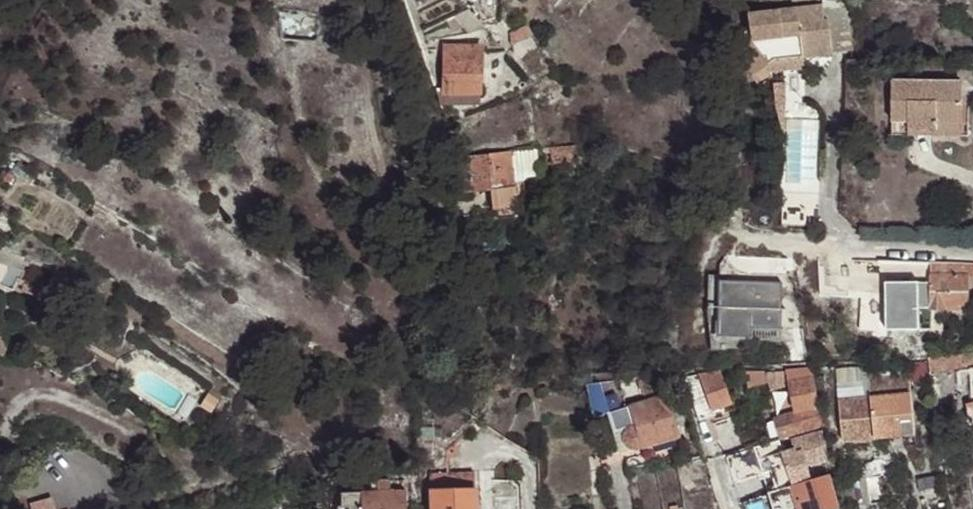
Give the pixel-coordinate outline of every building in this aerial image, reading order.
[(757,63),(772,50),(805,48),(835,46),(831,11),(827,11),(827,0),(762,0),(750,1),(751,16),(737,27),(747,42),(744,44),(757,63)] [(443,48),(441,93),(476,96),(478,51),(443,48)] [(772,50),(757,63),(805,58),(805,48),(772,50)] [(963,92),(891,85),(889,109),(906,111),(905,124),(959,129),(963,92)] [(970,93),(963,92),(959,129),(967,130),(970,93)] [(440,107),(476,108),(477,96),(476,96),(441,93),(440,107)] [(906,111),(889,109),(888,122),(905,124),(906,111)] [(575,145),(535,150),(538,163),(576,160),(575,145)] [(535,150),(510,153),(513,179),(538,175),(538,163),(535,150)] [(510,153),(465,158),(468,193),(487,192),(513,188),(513,179),(510,153)] [(447,159),(449,196),(468,193),(465,158),(447,159)] [(487,192),(490,220),(516,217),(513,188),(487,192)] [(913,271),(913,261),(887,261),(887,278),(912,280),(913,271)] [(913,261),(913,271),(970,274),(969,279),(972,279),(972,263),(913,261)] [(12,292),(19,278),(0,268),(0,286),(12,292)] [(880,291),(881,271),(824,269),(824,290),(880,291)] [(968,307),(969,279),(970,274),(913,271),(912,280),(911,305),(968,307)] [(911,310),(911,305),(912,280),(887,278),(887,309),(911,310)] [(716,342),(713,286),(712,281),(705,281),(710,357),(780,347),(779,328),(750,330),(750,340),(716,342)] [(777,282),(713,286),(716,342),(750,340),(750,330),(779,328),(777,282)] [(961,365),(961,353),(928,354),(930,367),(961,365)] [(813,376),(812,367),(795,370),(797,380),(813,376)] [(820,405),(813,376),(797,380),(795,370),(762,373),(765,384),(768,392),(792,386),(798,411),(820,405)] [(681,381),(696,422),(730,411),(719,371),(681,381)] [(916,431),(910,371),(871,376),(873,395),(840,399),(844,439),(916,431)] [(762,373),(740,374),(745,389),(765,384),(762,373)] [(594,384),(600,419),(611,417),(609,413),(623,409),(614,381),(594,384)] [(591,421),(600,419),(594,384),(586,387),(591,421)] [(632,449),(635,450),(639,451),(680,437),(667,396),(627,408),(633,427),(629,429),(627,431),(626,435),(625,438),(625,441),(626,445),(629,447),(632,449)] [(823,424),(820,405),(798,411),(776,418),(782,437),(823,424)] [(639,451),(635,450),(632,449),(629,447),(626,445),(625,441),(625,438),(626,435),(627,431),(629,429),(633,427),(627,408),(623,409),(609,413),(611,417),(622,456),(639,451)] [(964,410),(967,429),(972,428),(972,409),(964,410)] [(600,419),(591,421),(603,462),(622,456),(611,417),(600,419)] [(812,479),(808,464),(818,462),(817,458),(829,455),(822,429),(791,438),(793,447),(781,450),(779,441),(732,454),(738,476),(761,470),(767,491),(776,489),(792,484),(812,479)] [(428,508),(487,508),(485,454),(462,455),(463,472),(427,473),(428,508)] [(800,508),(834,508),(836,508),(829,474),(812,479),(792,484),(800,508)] [(385,492),(401,491),(400,481),(385,482),(385,492)] [(356,493),(372,492),(372,482),(355,483),(356,493)] [(372,492),(385,492),(385,482),(372,482),(372,492)] [(792,484),(776,489),(783,508),(800,508),(792,484)] [(776,489),(767,491),(774,508),(783,508),(776,489)] [(401,491),(385,492),(372,492),(356,493),(357,508),(402,508),(401,491)] [(356,493),(336,494),(337,508),(333,508),(357,508),(356,493)]
